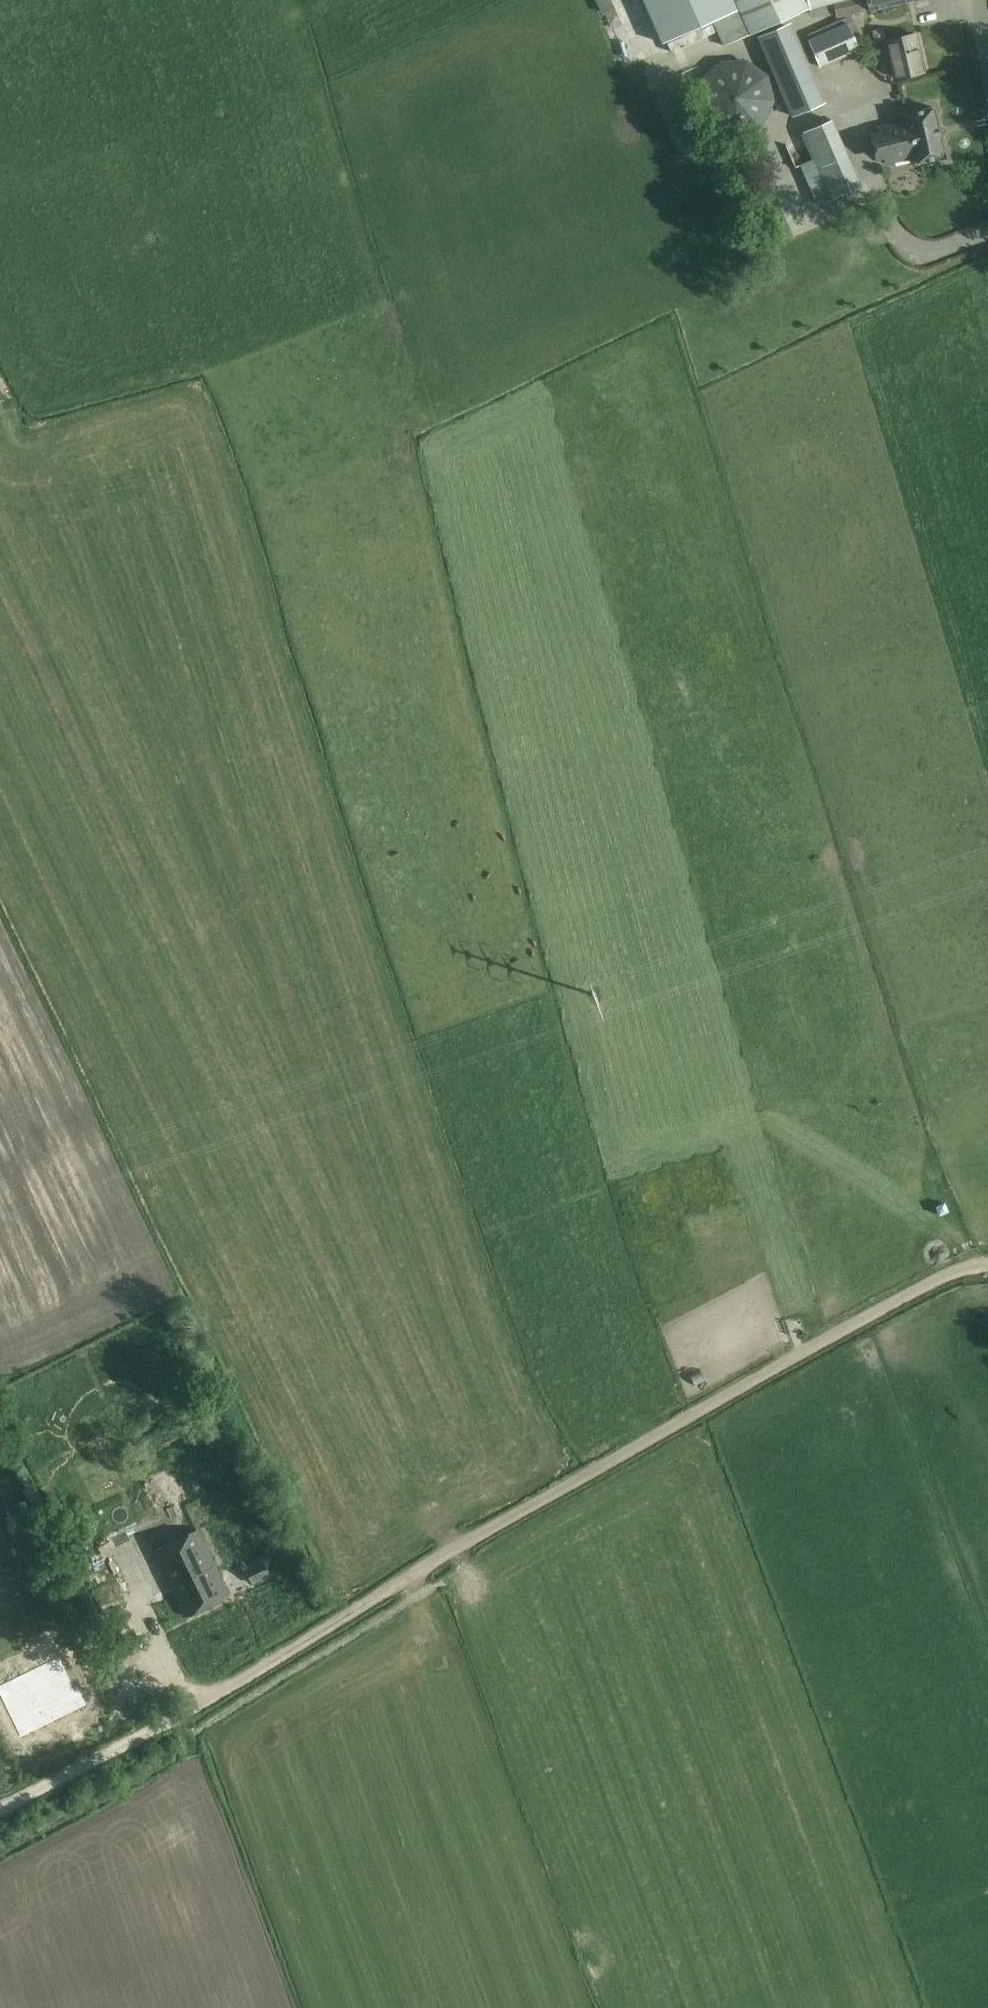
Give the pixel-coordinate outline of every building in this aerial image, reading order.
[(735,0),(644,0),(663,43),(739,10),(735,0)] [(749,33),(808,8),(804,0),(735,0),(749,33)] [(809,7),(812,17),(835,11),(836,16),(867,9),(867,10),(906,0),(807,0),(809,7)] [(758,35),(792,115),(825,101),(791,21),(758,35)] [(849,22),(808,39),(819,66),(860,49),(849,22)] [(915,33),(900,37),(886,40),(895,78),(924,70),(915,33)] [(945,157),(933,107),(904,114),(906,120),(877,127),(886,164),(915,157),(916,164),(945,157)] [(861,186),(832,118),(802,131),(814,158),(801,164),(818,204),(832,198),(832,199),(861,186)] [(197,1530),(154,1551),(172,1586),(154,1594),(170,1625),(230,1594),(197,1530)] [(263,1560),(245,1568),(252,1582),(269,1574),(263,1560)] [(0,1689),(0,1703),(18,1739),(87,1707),(78,1688),(74,1690),(59,1659),(0,1689)]
